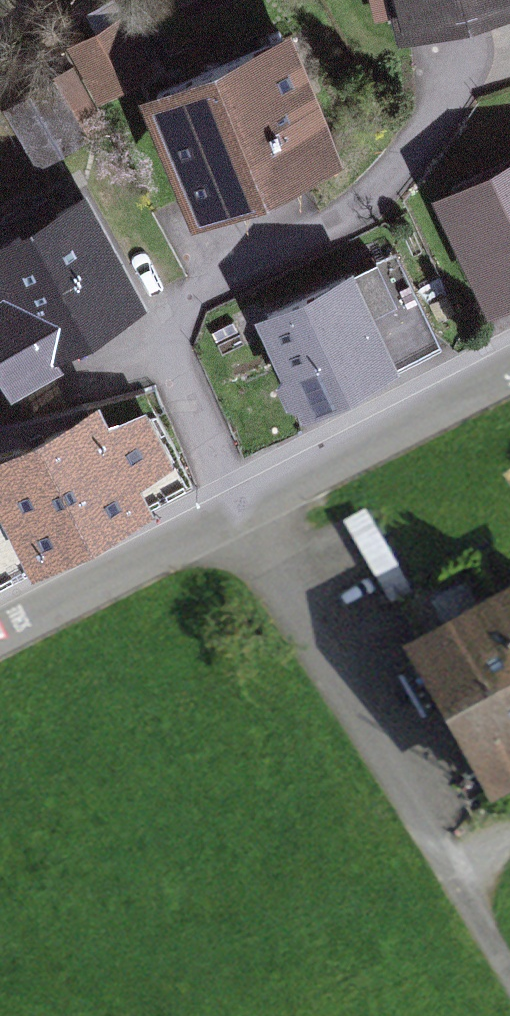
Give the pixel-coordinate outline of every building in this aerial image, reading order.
[(151,65),(116,0),(105,0),(86,10),(97,31),(71,44),(97,94),(151,65)] [(412,37),(509,18),(509,0),(404,0),(412,37)] [(298,32),(143,93),(191,216),(347,155),(298,32)] [(37,158),(82,133),(53,80),(7,105),(37,158)] [(433,208),(488,324),(509,314),(509,171),(433,208)] [(80,195),(0,236),(0,253),(12,277),(0,283),(0,362),(10,382),(141,314),(80,195)] [(387,264),(250,322),(296,428),(432,370),(387,264)] [(0,452),(0,562),(132,493),(125,481),(178,453),(144,387),(85,403),(91,413),(20,450),(19,447),(0,452)] [(422,659),(467,739),(484,729),(509,775),(509,609),(422,659)]
